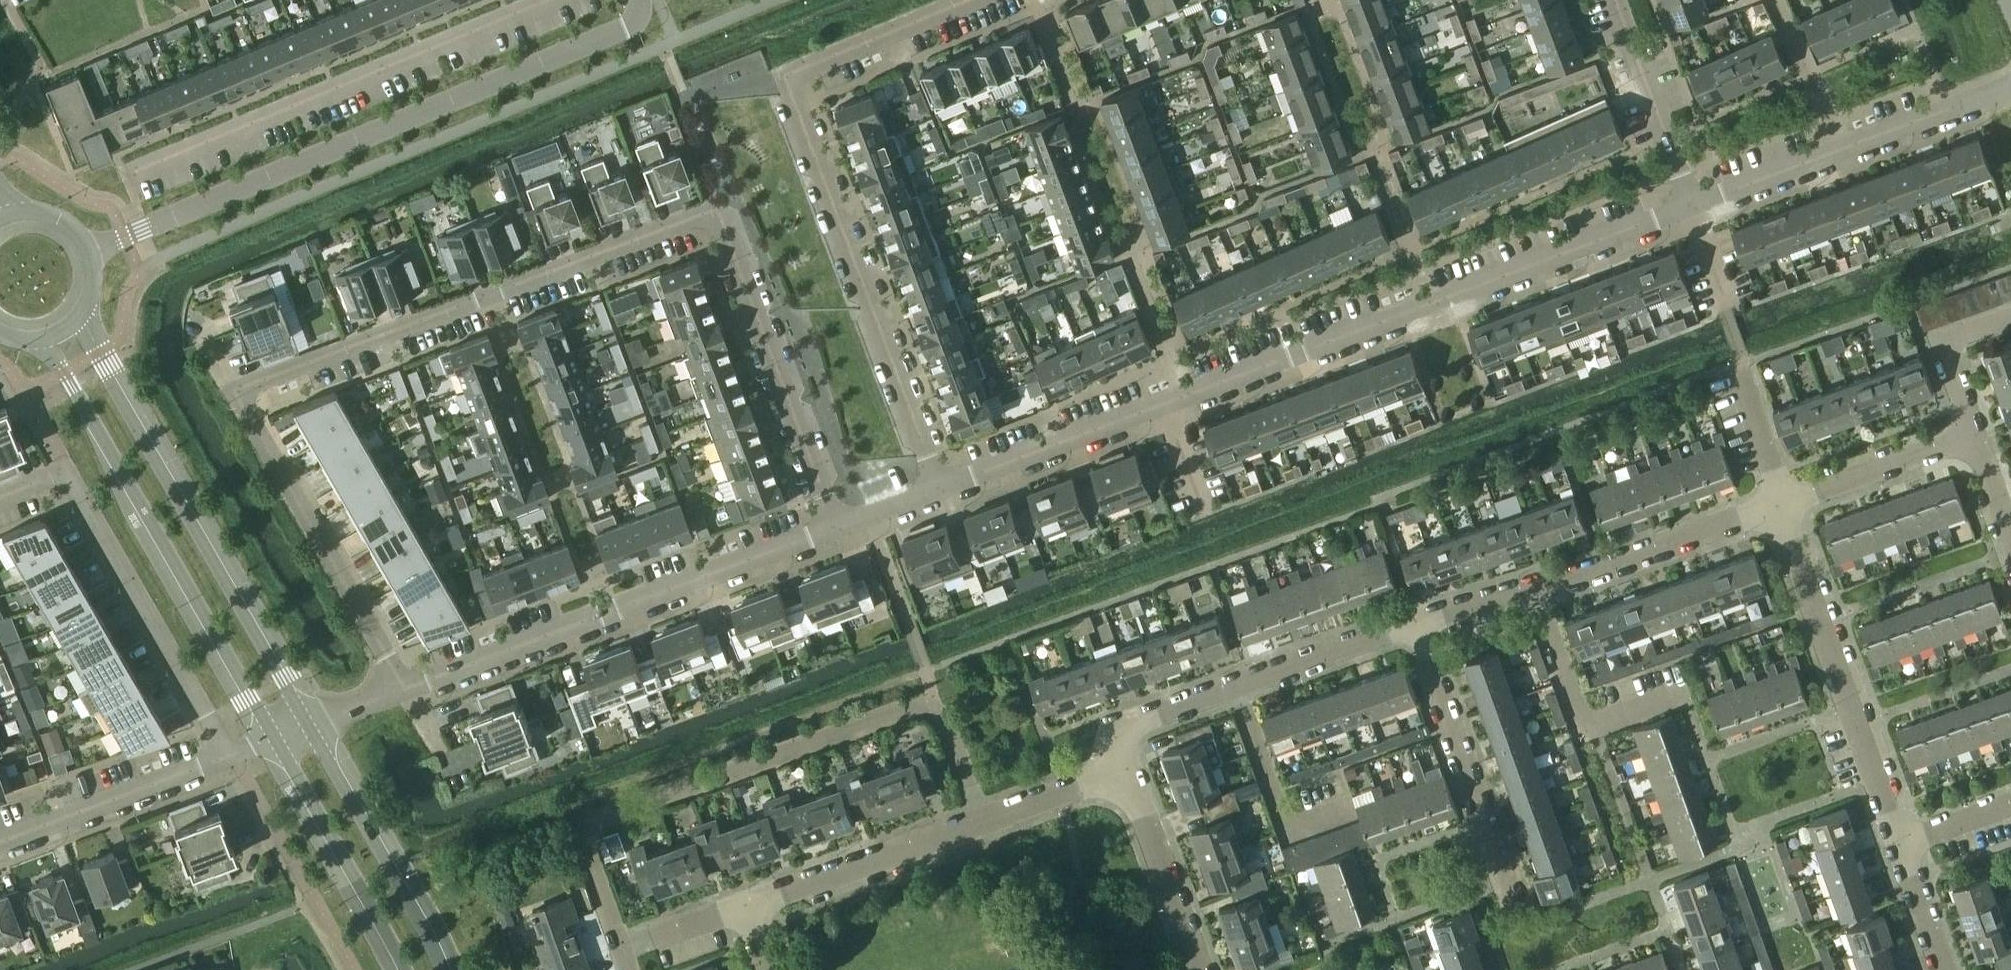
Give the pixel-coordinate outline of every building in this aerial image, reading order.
[(224,8),(236,3),(235,0),(221,0),(224,8)] [(262,9),(258,0),(247,5),(250,13),(262,9)] [(262,9),(273,4),(272,0),(259,0),(258,0),(262,9)] [(354,5),(367,37),(387,29),(375,0),(365,0),(354,5)] [(387,29),(388,29),(388,27),(407,20),(399,0),(375,0),(387,29)] [(407,20),(426,12),(426,13),(427,12),(422,0),(399,0),(407,20)] [(427,12),(447,4),(446,0),(422,0),(427,12)] [(1087,3),(1100,36),(1100,37),(1104,47),(1124,38),(1120,28),(1121,28),(1109,0),(1095,0),(1087,3)] [(1121,28),(1141,20),(1132,0),(1109,0),(1121,28)] [(1141,20),(1161,12),(1156,0),(1132,0),(1141,20)] [(1161,12),(1181,3),(1179,0),(1156,0),(1161,12)] [(1385,5),(1383,0),(1345,0),(1351,18),(1385,5)] [(1527,9),(1549,0),(1523,0),(1527,9)] [(1561,0),(1549,0),(1527,9),(1534,29),(1568,16),(1561,0)] [(1666,4),(1674,25),(1708,12),(1703,0),(1676,0),(1666,4)] [(1845,1),(1859,34),(1879,25),(1868,0),(1847,0),(1845,1)] [(1879,25),(1900,16),(1893,0),(1868,0),(1879,25)] [(1845,1),(1825,10),(1839,42),(1859,34),(1845,1)] [(1763,2),(1754,4),(1756,12),(1767,9),(1763,2)] [(1100,36),(1087,3),(1076,8),(1077,8),(1066,13),(1079,45),(1100,37),(1100,36)] [(354,5),(334,13),(347,46),(367,37),(354,5)] [(1351,18),(1359,38),(1392,25),(1385,5),(1351,18)] [(1255,12),(1258,21),(1268,17),(1265,9),(1255,12)] [(1825,10),(1804,19),(1818,52),(1839,42),(1825,10)] [(230,12),(218,17),(222,25),(233,20),(230,12)] [(1258,21),(1255,12),(1245,16),(1248,24),(1258,21)] [(1453,26),(1461,22),(1457,12),(1449,15),(1453,26)] [(334,13),(314,21),(327,54),(347,46),(334,13)] [(1271,48),(1305,35),(1297,14),(1263,26),(1271,48)] [(1716,18),(1719,27),(1729,23),(1726,15),(1716,18)] [(1575,36),(1568,16),(1534,29),(1542,49),(1575,36)] [(210,30),(222,25),(218,17),(207,22),(210,30)] [(1470,30),(1478,27),(1474,17),(1466,20),(1470,30)] [(1719,27),(1716,18),(1706,22),(1709,31),(1719,27)] [(314,21),(294,30),(307,62),(327,54),(314,21)] [(175,26),(179,34),(190,30),(187,22),(175,26)] [(1461,22),(1453,26),(1457,36),(1465,33),(1461,22)] [(1214,28),(1217,36),(1227,32),(1224,24),(1214,28)] [(1359,38),(1366,58),(1400,46),(1392,25),(1359,38)] [(179,34),(175,26),(163,31),(167,39),(179,34)] [(1001,39),(1013,68),(1044,55),(1040,43),(1036,45),(1029,27),(1001,39)] [(1478,27),(1470,30),(1474,39),(1482,36),(1478,27)] [(1217,36),(1214,28),(1204,31),(1207,40),(1217,36)] [(294,30),(274,38),(287,71),(307,62),(294,30)] [(1670,36),(1673,43),(1683,40),(1680,33),(1670,36)] [(1771,34),(1750,43),(1765,76),(1785,66),(1771,34)] [(1271,48),(1279,68),(1312,55),(1305,35),(1271,48)] [(1575,36),(1542,49),(1550,70),(1583,58),(1575,36)] [(135,43),(139,51),(150,46),(147,38),(135,43)] [(274,38),(254,46),(267,79),(287,71),(274,38)] [(1001,39),(975,50),(990,87),(1016,76),(1013,68),(1001,39)] [(139,51),(135,43),(124,48),(127,56),(139,51)] [(1213,58),(1214,54),(1222,51),(1219,43),(1207,47),(1203,58),(1208,71),(1216,68),(1213,58)] [(1765,76),(1750,43),(1730,52),(1745,84),(1765,76)] [(254,46),(234,54),(247,86),(266,78),(266,79),(267,79),(254,46)] [(1366,58),(1374,78),(1407,66),(1400,46),(1366,58)] [(975,50),(948,61),(963,98),(990,87),(975,50)] [(1178,54),(1181,62),(1191,58),(1188,50),(1178,54)] [(1745,84),(1730,52),(1711,60),(1725,93),(1745,84)] [(1468,66),(1476,63),(1472,53),(1464,56),(1468,66)] [(234,54),(214,63),(227,95),(228,95),(228,94),(247,86),(234,54)] [(1181,62),(1178,54),(1167,58),(1171,66),(1181,62)] [(95,59),(99,68),(111,63),(107,55),(95,59)] [(1279,68),(1286,88),(1320,76),(1312,55),(1279,68)] [(1485,70),(1493,67),(1489,57),(1482,60),(1485,70)] [(99,68),(95,59),(83,64),(87,72),(99,68)] [(1725,93),(1711,60),(1690,70),(1704,102),(1725,93)] [(963,98),(948,61),(921,72),(936,109),(963,98)] [(1595,62),(1573,70),(1576,79),(1599,71),(1595,62)] [(214,63),(194,71),(207,104),(227,95),(214,63)] [(1476,63),(1468,66),(1471,76),(1480,73),(1476,63)] [(1137,69),(1140,77),(1151,73),(1148,65),(1137,69)] [(1374,78),(1382,99),(1415,86),(1407,66),(1374,78)] [(1493,67),(1485,70),(1489,80),(1497,77),(1493,67)] [(99,68),(87,72),(90,80),(102,75),(99,68)] [(1140,77),(1137,69),(1127,73),(1130,81),(1140,77)] [(194,71),(174,79),(187,112),(207,104),(194,71)] [(128,137),(114,104),(94,112),(78,72),(44,86),(61,126),(60,127),(63,135),(65,135),(72,152),(83,147),(86,154),(128,137)] [(102,75),(90,80),(93,88),(105,83),(102,75)] [(1199,88),(1207,85),(1203,75),(1195,78),(1199,88)] [(1286,88),(1294,108),(1327,96),(1320,76),(1286,88)] [(174,79),(154,88),(167,120),(187,112),(174,79)] [(1216,91),(1224,89),(1220,79),(1212,82),(1216,91)] [(105,83),(93,88),(97,96),(108,91),(105,83)] [(1100,83),(1091,87),(1094,95),(1103,91),(1100,83)] [(1487,94),(1483,83),(1476,86),(1479,96),(1487,94)] [(1207,85),(1199,88),(1202,98),(1210,95),(1207,85)] [(1382,99),(1389,119),(1422,106),(1415,86),(1382,99)] [(1110,121),(1144,109),(1135,87),(1102,100),(1110,121)] [(154,88),(134,96),(147,129),(167,120),(154,88)] [(917,100),(924,96),(921,89),(909,94),(912,101),(917,100)] [(1224,89),(1216,91),(1219,102),(1227,99),(1224,89)] [(1510,94),(1513,103),(1524,99),(1521,90),(1510,94)] [(845,127),(880,114),(872,93),(837,106),(845,127)] [(1513,103),(1510,94),(1499,98),(1502,107),(1513,103)] [(663,95),(646,102),(650,112),(655,109),(662,113),(669,110),(663,95)] [(134,96),(114,104),(128,137),(147,129),(134,96)] [(924,96),(917,100),(921,112),(929,108),(924,96)] [(1294,108),(1302,129),(1335,116),(1327,96),(1294,108)] [(1583,106),(1602,148),(1623,138),(1604,96),(1583,106)] [(1031,110),(1034,118),(1046,114),(1043,106),(1031,110)] [(1422,106),(1389,119),(1397,140),(1430,128),(1422,106)] [(1582,156),(1602,148),(1583,106),(1563,114),(1582,156)] [(1151,129),(1144,109),(1110,121),(1118,141),(1151,129)] [(1034,118),(1031,110),(1020,114),(1023,123),(1034,118)] [(847,127),(854,147),(887,134),(880,114),(845,127),(847,127)] [(1562,165),(1582,156),(1563,114),(1544,123),(1562,165)] [(1033,149),(1070,136),(1063,119),(1062,119),(1060,115),(1025,128),(1033,149)] [(1214,128),(1222,125),(1218,115),(1210,118),(1214,128)] [(1302,129),(1309,149),(1343,136),(1335,116),(1302,129)] [(1472,120),(1475,128),(1485,125),(1482,116),(1472,120)] [(1231,132),(1239,129),(1235,119),(1227,122),(1231,132)] [(1475,128),(1472,120),(1462,124),(1465,132),(1475,128)] [(1543,174),(1562,165),(1544,123),(1524,132),(1543,174)] [(933,140),(941,136),(936,125),(928,128),(933,140)] [(1222,125),(1214,128),(1217,138),(1225,135),(1222,125)] [(977,131),(980,139),(991,135),(989,127),(977,131)] [(1159,149),(1151,129),(1118,141),(1125,162),(1159,149)] [(1239,129),(1231,132),(1234,142),(1243,139),(1239,129)] [(854,147),(862,166),(862,167),(903,151),(895,131),(887,134),(854,147)] [(980,139),(977,131),(965,135),(968,143),(980,139)] [(1432,135),(1435,144),(1445,140),(1442,132),(1432,135)] [(1523,183),(1543,174),(1524,132),(1503,141),(1508,150),(1523,183)] [(965,135),(949,141),(951,145),(957,148),(968,144),(968,143),(965,135)] [(1435,144),(1432,135),(1422,139),(1425,148),(1435,144)] [(941,136),(933,140),(938,151),(946,148),(941,136)] [(1033,149),(1041,169),(1076,156),(1068,137),(1070,136),(1033,149)] [(1343,136),(1309,149),(1317,170),(1351,158),(1343,136)] [(1960,144),(1973,177),(1991,170),(1978,137),(1960,144)] [(657,138),(634,146),(643,170),(639,171),(643,180),(647,179),(649,186),(642,189),(645,197),(652,194),(654,198),(678,189),(674,178),(685,174),(676,150),(664,155),(657,138)] [(1960,144),(1939,151),(1952,185),(1973,177),(1960,144)] [(1166,169),(1159,149),(1125,162),(1133,182),(1166,169)] [(1388,152),(1391,160),(1400,156),(1398,149),(1388,152)] [(1503,191),(1523,183),(1508,150),(1489,159),(1503,191)] [(868,188),(870,188),(869,187),(910,172),(903,151),(862,167),(862,166),(860,167),(868,188)] [(993,151),(985,154),(990,166),(998,163),(993,151)] [(1939,151),(1919,159),(1931,193),(1952,185),(1939,151)] [(984,167),(980,155),(971,158),(975,170),(984,167)] [(1229,169),(1237,166),(1233,155),(1225,158),(1229,169)] [(1041,169),(1048,189),(1083,177),(1076,156),(1041,169)] [(590,218),(598,215),(599,219),(623,210),(619,198),(630,194),(622,171),(609,176),(603,158),(580,167),(590,194),(582,196),(590,218)] [(1483,200),(1503,191),(1489,159),(1469,168),(1483,200)] [(1919,159),(1898,167),(1910,201),(1931,193),(1919,159)] [(494,165),(499,177),(511,172),(506,160),(494,165)] [(1246,173),(1254,170),(1251,160),(1243,162),(1246,173)] [(1365,161),(1356,165),(1358,172),(1368,168),(1365,161)] [(1237,166),(1229,169),(1232,179),(1241,176),(1237,166)] [(1898,167),(1877,175),(1890,208),(1910,201),(1898,167)] [(1464,209),(1483,200),(1469,168),(1449,176),(1464,209)] [(1174,189),(1166,169),(1133,182),(1141,202),(1174,189)] [(1254,170),(1246,173),(1250,183),(1258,180),(1254,170)] [(869,187),(870,188),(877,207),(918,192),(910,172),(869,187)] [(997,186),(1005,183),(1001,172),(993,175),(997,186)] [(1877,175),(1857,183),(1869,216),(1890,208),(1877,175)] [(984,190),(991,188),(987,176),(979,179),(984,190)] [(1315,180),(1318,188),(1328,184),(1324,176),(1315,180)] [(1444,218),(1464,209),(1449,176),(1429,185),(1444,218)] [(1048,189),(1056,210),(1091,197),(1083,177),(1048,189)] [(533,233),(542,230),(545,239),(569,231),(565,219),(576,215),(567,192),(555,196),(548,179),(525,187),(533,207),(525,210),(533,233)] [(1318,188),(1315,180),(1305,184),(1308,192),(1318,188)] [(1005,183),(997,186),(1002,197),(1009,194),(1005,183)] [(1857,183),(1836,190),(1848,224),(1869,216),(1857,183)] [(1444,218),(1429,185),(1409,194),(1423,227),(1444,218)] [(1248,196),(1245,186),(1237,189),(1240,199),(1248,196)] [(991,188),(984,190),(988,202),(995,199),(991,188)] [(1181,210),(1174,189),(1141,202),(1148,222),(1181,210)] [(1836,190),(1815,198),(1828,232),(1848,224),(1836,190)] [(877,207),(885,227),(925,212),(918,192),(877,207)] [(1274,195),(1277,203),(1287,200),(1284,192),(1274,195)] [(1277,203),(1274,195),(1264,199),(1267,207),(1277,203)] [(1056,210),(1063,230),(1098,217),(1091,197),(1056,210)] [(1815,198),(1794,206),(1807,239),(1828,232),(1815,198)] [(1980,207),(1984,217),(1992,214),(1988,204),(1980,207)] [(523,205),(516,207),(524,227),(530,225),(523,205)] [(1794,206),(1774,214),(1786,247),(1807,239),(1794,206)] [(1984,217),(1980,207),(1972,210),(1976,220),(1984,217)] [(1354,218),(1369,251),(1390,242),(1376,209),(1354,218)] [(493,211),(471,220),(486,261),(506,254),(508,258),(523,252),(507,210),(495,215),(493,211)] [(1181,210),(1148,222),(1156,243),(1189,231),(1181,210)] [(885,227),(892,247),(892,248),(933,232),(925,212),(885,227)] [(1009,227),(1017,224),(1013,212),(1005,215),(1009,227)] [(1774,214),(1753,221),(1765,255),(1786,247),(1774,214)] [(1002,230),(1009,227),(1005,215),(997,218),(1002,230)] [(1063,230),(1071,250),(1108,237),(1107,236),(1106,236),(1098,217),(1063,230)] [(1238,222),(1241,229),(1251,226),(1248,218),(1238,222)] [(1349,260),(1369,251),(1354,218),(1334,227),(1349,260)] [(1939,222),(1943,231),(1951,228),(1948,219),(1939,222)] [(486,261),(471,220),(448,228),(450,232),(437,237),(453,278),(468,273),(466,269),(486,261)] [(1765,255),(1753,221),(1733,229),(1745,263),(1765,255)] [(1241,229),(1238,222),(1228,225),(1230,233),(1241,229)] [(1943,231),(1939,222),(1931,225),(1935,234),(1943,231)] [(1022,235),(1017,224),(1009,227),(1014,238),(1022,235)] [(1006,241),(1014,238),(1009,227),(1002,230),(1006,241)] [(1329,269),(1349,260),(1334,227),(1315,236),(1329,269)] [(898,269),(900,268),(933,255),(941,253),(933,232),(892,248),(892,247),(890,248),(898,269)] [(1198,237),(1201,245),(1211,242),(1208,233),(1198,237)] [(1899,236),(1903,246),(1911,243),(1907,233),(1899,236)] [(1309,277),(1329,269),(1315,236),(1295,245),(1309,277)] [(1895,249),(1903,246),(1899,236),(1891,239),(1895,249)] [(318,237),(309,241),(313,252),(320,249),(321,247),(318,237)] [(1108,237),(1071,250),(1079,271),(1114,258),(1112,254),(1114,254),(1108,237)] [(1201,245),(1198,237),(1188,241),(1191,249),(1201,245)] [(1290,286),(1309,277),(1295,245),(1275,253),(1290,286)] [(370,258),(385,299),(405,292),(407,296),(422,290),(406,248),(394,253),(392,249),(370,258)] [(1866,248),(1858,251),(1861,261),(1870,257),(1866,248)] [(1152,253),(1156,262),(1166,258),(1163,250),(1152,253)] [(1684,278),(1674,250),(1664,254),(1652,258),(1665,292),(1669,301),(1670,301),(1690,293),(1687,285),(1684,278)] [(1861,261),(1858,251),(1849,254),(1853,264),(1861,261)] [(1028,267),(1036,264),(1031,252),(1024,255),(1028,267)] [(941,253),(933,255),(900,268),(907,288),(948,273),(941,253)] [(1270,295),(1290,286),(1275,253),(1255,262),(1270,295)] [(1014,271),(1021,268),(1017,257),(1010,260),(1014,271)] [(365,307),(385,299),(370,258),(347,266),(349,270),(336,275),(352,316),(367,311),(365,307)] [(1665,292),(1652,258),(1640,263),(1632,266),(1645,300),(1665,292)] [(701,280),(694,259),(651,275),(659,296),(701,280)] [(1250,304),(1270,295),(1255,262),(1236,271),(1250,304)] [(1817,266),(1820,275),(1828,272),(1825,263),(1817,266)] [(1040,275),(1036,264),(1028,267),(1032,278),(1040,275)] [(1645,300),(1632,266),(1624,269),(1612,273),(1624,307),(1645,300)] [(1820,275),(1817,266),(1808,269),(1812,278),(1820,275)] [(235,317),(239,328),(283,311),(294,306),(281,268),(234,285),(239,298),(241,297),(243,301),(228,306),(232,318),(235,317)] [(1026,280),(1021,268),(1014,271),(1019,283),(1026,280)] [(1106,268),(1095,272),(1098,280),(1109,275),(1106,268)] [(1230,312),(1250,304),(1236,271),(1216,280),(1230,312)] [(907,288),(915,308),(948,296),(956,293),(948,273),(907,288)] [(1624,307),(1612,273),(1600,278),(1592,281),(1604,315),(1624,307)] [(2004,301),(2010,298),(2010,284),(2007,274),(1996,278),(2004,301)] [(1110,275),(1098,281),(1108,303),(1120,297),(1110,275)] [(1075,280),(1078,288),(1089,283),(1086,276),(1075,280)] [(1776,280),(1780,290),(1788,287),(1785,277),(1776,280)] [(318,278),(308,282),(313,298),(324,293),(318,278)] [(1984,282),(1993,305),(2004,301),(1996,278),(1984,282)] [(659,296),(667,316),(708,300),(700,281),(702,280),(701,280),(659,296)] [(1078,288),(1075,280),(1063,284),(1066,292),(1078,288)] [(1211,321),(1230,312),(1216,280),(1196,288),(1211,321)] [(1780,290),(1776,280),(1768,283),(1771,293),(1780,290)] [(1604,315),(1592,281),(1583,284),(1571,289),(1584,323),(1604,315)] [(1973,286),(1981,309),(1993,305),(1984,282),(1973,286)] [(1962,290),(1970,313),(1981,309),(1973,286),(1962,290)] [(1211,321),(1196,288),(1175,298),(1190,330),(1211,321)] [(1584,323),(1571,289),(1559,293),(1551,297),(1564,330),(1567,340),(1587,332),(1584,323)] [(1950,294),(1958,317),(1970,313),(1962,290),(1950,294)] [(630,291),(614,297),(619,310),(635,304),(630,291)] [(1034,295),(1037,303),(1048,299),(1045,291),(1034,295)] [(915,308),(922,328),(922,329),(956,316),(963,313),(956,293),(948,296),(915,308)] [(1939,298),(1947,321),(1958,317),(1950,294),(1939,298)] [(1037,303),(1034,295),(1022,300),(1025,307),(1037,303)] [(1564,330),(1551,297),(1543,300),(1543,299),(1531,304),(1544,338),(1564,330)] [(598,316),(607,312),(602,298),(592,302),(598,316)] [(1004,298),(996,302),(1001,313),(1009,310),(1004,298)] [(1928,302),(1936,325),(1947,321),(1939,298),(1928,302)] [(674,336),(682,333),(715,321),(715,320),(708,300),(667,316),(674,336)] [(1916,306),(1924,329),(1936,325),(1928,302),(1916,306)] [(1544,338),(1531,304),(1519,308),(1519,309),(1511,312),(1523,345),(1544,338)] [(632,306),(613,313),(616,321),(617,324),(636,317),(632,306)] [(529,342),(562,329),(554,308),(517,323),(525,344),(529,343),(529,342)] [(1117,325),(1131,356),(1152,347),(1135,308),(1114,317),(1117,325)] [(289,325),(283,311),(239,328),(243,338),(240,339),(245,351),(260,345),(261,349),(259,350),(263,362),(295,350),(286,326),(289,325)] [(607,312),(598,316),(602,328),(611,325),(607,312)] [(1523,345),(1511,312),(1502,315),(1502,314),(1490,319),(1503,353),(1523,345)] [(922,329),(922,328),(921,328),(929,350),(930,349),(963,336),(971,333),(963,313),(956,316),(922,329)] [(1676,318),(1679,328),(1688,325),(1684,315),(1676,318)] [(1879,319),(1885,334),(1895,331),(1890,316),(1879,319)] [(1679,328),(1676,318),(1667,322),(1671,331),(1679,328)] [(1503,353),(1490,319),(1478,324),(1469,328),(1481,361),(1503,353)] [(1885,334),(1879,319),(1869,323),(1875,338),(1885,334)] [(682,333),(689,353),(724,340),(717,320),(682,333)] [(1117,325),(1098,333),(1112,365),(1131,356),(1117,325)] [(1013,340),(1021,337),(1016,326),(1008,330),(1013,340)] [(1092,374),(1112,365),(1098,333),(1094,326),(1074,335),(1078,342),(1092,374)] [(529,342),(529,343),(537,362),(570,350),(562,329),(529,342)] [(1635,334),(1638,344),(1647,341),(1643,331),(1635,334)] [(490,357),(491,357),(495,356),(487,334),(438,352),(446,374),(457,370),(457,369),(490,357)] [(1638,344),(1635,334),(1626,337),(1630,347),(1638,344)] [(1831,337),(1836,352),(1846,348),(1841,334),(1831,337)] [(930,349),(938,369),(971,356),(963,336),(930,349)] [(628,353),(642,348),(639,337),(624,342),(628,353)] [(1026,348),(1021,337),(1013,340),(1018,351),(1026,348)] [(1836,352),(1831,337),(1821,341),(1826,355),(1836,352)] [(682,356),(690,376),(730,361),(723,342),(724,341),(724,340),(689,353),(682,356)] [(613,356),(622,353),(618,342),(609,345),(613,356)] [(1072,383),(1092,374),(1078,342),(1058,351),(1072,383)] [(1610,355),(1618,352),(1614,342),(1606,345),(1610,355)] [(2010,370),(2010,342),(1984,352),(1993,377),(2010,370)] [(1072,383),(1058,351),(1055,344),(1034,353),(1052,392),(1072,383)] [(607,347),(596,351),(599,360),(610,356),(607,347)] [(643,348),(642,348),(628,353),(632,363),(648,357),(644,348),(643,348)] [(537,362),(544,382),(577,370),(570,350),(537,362)] [(1426,392),(1410,350),(1401,353),(1389,357),(1405,400),(1406,400),(1426,392)] [(1782,355),(1787,369),(1797,366),(1792,351),(1782,355)] [(627,365),(622,353),(613,356),(618,368),(627,365)] [(945,389),(979,377),(986,374),(978,354),(971,356),(938,369),(945,389)] [(1574,358),(1578,368),(1586,365),(1582,355),(1574,358)] [(1772,358),(1777,373),(1787,369),(1782,355),(1772,358)] [(1933,390),(1921,356),(1896,365),(1908,399),(1933,390)] [(457,370),(465,389),(498,377),(491,357),(490,357),(457,369),(457,370)] [(613,357),(601,362),(604,370),(616,366),(613,357)] [(1405,400),(1389,357),(1377,362),(1369,365),(1382,401),(1402,394),(1405,401),(1405,400)] [(730,361),(690,376),(697,396),(705,394),(738,381),(730,361)] [(1554,365),(1557,375),(1565,372),(1562,362),(1554,365)] [(1360,368),(1348,372),(1362,408),(1365,418),(1385,410),(1382,401),(1369,365),(1360,368)] [(1557,375),(1554,365),(1545,368),(1549,378),(1557,375)] [(1908,399),(1896,365),(1871,374),(1884,408),(1908,399)] [(406,369),(412,386),(421,382),(415,366),(406,369)] [(408,393),(398,367),(387,371),(397,397),(408,393)] [(1035,368),(1023,374),(1027,382),(1039,376),(1035,368)] [(544,382),(552,403),(585,390),(577,370),(544,382)] [(1993,377),(2001,401),(2010,397),(2010,370),(1993,377)] [(1362,408),(1348,372),(1336,377),(1328,380),(1341,416),(1362,408)] [(1884,408),(1871,374),(1847,382),(1859,417),(1884,408)] [(465,389),(472,409),(505,397),(498,377),(465,389)] [(945,389),(953,409),(986,397),(979,377),(945,389)] [(1038,378),(1026,382),(1031,396),(1043,391),(1038,378)] [(1513,381),(1517,391),(1525,388),(1521,378),(1513,381)] [(644,394),(652,391),(647,379),(639,382),(644,394)] [(1341,416),(1328,380),(1320,384),(1320,383),(1308,388),(1321,423),(1324,431),(1344,423),(1341,416)] [(705,394),(712,414),(745,402),(745,401),(738,381),(705,394)] [(1517,391),(1513,381),(1505,384),(1509,394),(1517,391)] [(421,382),(412,386),(416,395),(425,392),(421,382)] [(628,397),(637,393),(633,382),(624,386),(628,397)] [(1859,417),(1847,382),(1822,391),(1835,426),(1859,417)] [(622,385),(608,391),(613,403),(627,398),(622,385)] [(1324,431),(1321,423),(1308,388),(1296,392),(1296,393),(1288,396),(1304,438),(1324,431)] [(552,403),(559,423),(593,410),(585,390),(552,403)] [(292,407),(307,433),(346,411),(334,391),(292,407)] [(656,403),(652,391),(644,394),(648,406),(656,403)] [(1835,426),(1822,391),(1798,400),(1810,434),(1835,426)] [(642,405),(637,393),(628,397),(633,409),(642,405)] [(409,402),(404,396),(397,401),(402,408),(409,402)] [(1304,438),(1288,396),(1279,399),(1279,398),(1267,403),(1280,439),(1279,439),(1282,447),(1303,439),(1304,438)] [(472,409),(479,429),(480,430),(513,417),(505,397),(472,409)] [(994,418),(986,397),(953,409),(951,409),(959,431),(994,418)] [(2001,401),(2010,425),(2010,397),(2001,401)] [(753,422),(755,422),(755,421),(747,400),(745,401),(745,402),(712,414),(705,417),(712,437),(720,434),(753,422)] [(1773,409),(1785,443),(1810,434),(1798,400),(1773,409)] [(1280,439),(1267,403),(1255,408),(1247,411),(1260,446),(1279,439),(1280,439)] [(12,429),(8,419),(10,418),(5,406),(0,408),(0,434),(12,429)] [(414,410),(404,414),(408,422),(411,420),(412,423),(417,419),(414,410)] [(559,423),(567,443),(600,431),(593,410),(559,423)] [(346,411),(307,433),(318,454),(358,432),(346,411)] [(1260,446),(1247,411),(1239,414),(1238,414),(1226,418),(1240,454),(1260,446)] [(427,426),(437,423),(432,412),(423,415),(427,426)] [(476,455),(488,451),(487,450),(521,437),(513,417),(480,430),(479,429),(468,433),(476,455)] [(1412,420),(1416,430),(1424,426),(1420,417),(1412,420)] [(1240,454),(1226,418),(1214,423),(1215,423),(1205,427),(1206,429),(1215,454),(1219,464),(1221,470),(1241,462),(1243,462),(1240,454)] [(659,434),(667,431),(663,420),(655,423),(659,434)] [(1416,430),(1412,420),(1404,423),(1408,433),(1416,430)] [(720,434),(720,435),(713,438),(720,458),(728,455),(727,454),(761,442),(753,422),(720,434)] [(441,435),(437,423),(427,426),(432,439),(441,435)] [(640,426),(644,437),(653,434),(648,423),(640,426)] [(0,434),(0,479),(18,471),(13,459),(10,460),(9,456),(23,450),(19,439),(17,440),(12,429),(0,434)] [(1698,451),(1711,489),(1734,482),(1721,445),(1726,443),(1721,430),(1712,433),(1716,444),(1703,449),(1698,451)] [(567,443),(574,462),(575,463),(608,451),(600,431),(567,443)] [(671,443),(667,431),(659,434),(663,446),(671,443)] [(318,454),(330,475),(370,452),(358,432),(318,454)] [(1372,435),(1376,445),(1384,442),(1380,432),(1372,435)] [(653,434),(644,437),(644,439),(635,442),(639,455),(658,448),(653,434)] [(1376,445),(1372,435),(1364,438),(1368,448),(1376,445)] [(487,450),(488,451),(495,470),(528,458),(521,437),(487,450)] [(1698,451),(1703,449),(1700,438),(1691,441),(1694,452),(1682,456),(1676,458),(1690,497),(1711,489),(1698,451)] [(728,478),(768,462),(761,442),(727,454),(728,455),(720,458),(728,478)] [(1348,456),(1356,453),(1352,443),(1344,447),(1348,456)] [(1676,458),(1682,456),(1678,445),(1669,448),(1673,460),(1660,464),(1655,466),(1668,505),(1690,497),(1676,458)] [(429,453),(426,446),(417,450),(420,457),(429,453)] [(1153,500),(1149,491),(1161,487),(1151,459),(1140,463),(1135,452),(1126,455),(1124,451),(1124,450),(1124,449),(1111,453),(1132,508),(1153,500)] [(674,475),(682,471),(682,470),(691,467),(684,450),(675,454),(678,460),(670,463),(674,475)] [(616,472),(608,451),(575,463),(574,462),(570,464),(578,486),(616,472)] [(370,452),(330,475),(342,496),(382,473),(370,452)] [(443,467),(452,463),(448,452),(438,455),(443,467)] [(1564,467),(1559,452),(1549,456),(1554,471),(1564,467)] [(1132,509),(1132,508),(1111,453),(1099,458),(1100,460),(1100,459),(1102,464),(1092,468),(1097,480),(1087,483),(1097,510),(1107,507),(1108,510),(1129,502),(1132,509)] [(1655,466),(1660,464),(1657,453),(1648,456),(1651,467),(1639,471),(1633,473),(1647,512),(1668,505),(1655,466)] [(1311,459),(1315,469),(1323,466),(1319,455),(1311,459)] [(429,456),(421,461),(423,466),(429,468),(434,465),(429,456)] [(495,470),(502,490),(536,478),(535,477),(528,458),(495,470)] [(1633,473),(1639,471),(1635,461),(1626,464),(1630,475),(1618,479),(1612,481),(1625,520),(1647,512),(1633,473)] [(776,482),(768,462),(728,478),(735,498),(743,495),(776,482)] [(457,475),(452,463),(443,467),(447,479),(457,475)] [(655,464),(642,469),(645,478),(658,473),(655,464)] [(1291,467),(1295,477),(1303,473),(1299,464),(1291,467)] [(1509,470),(1515,485),(1525,481),(1520,466),(1509,470)] [(1295,477),(1291,467),(1283,470),(1286,480),(1295,477)] [(1612,481),(1618,479),(1614,468),(1605,472),(1608,482),(1590,489),(1603,528),(1625,520),(1612,481)] [(645,478),(642,469),(629,474),(632,483),(645,478)] [(1515,485),(1509,470),(1499,473),(1504,488),(1515,485)] [(686,484),(682,471),(674,475),(678,487),(686,484)] [(342,496),(354,516),(394,494),(382,473),(342,496)] [(540,475),(535,477),(536,478),(502,490),(510,511),(548,497),(540,475)] [(1086,514),(1097,510),(1087,483),(1077,487),(1072,475),(1051,484),(1069,530),(1089,522),(1086,514)] [(1951,534),(1948,523),(1966,516),(1953,477),(1930,485),(1944,524),(1939,526),(1943,537),(1951,534)] [(601,484),(605,493),(618,488),(614,479),(601,484)] [(1251,482),(1254,492),(1263,489),(1259,479),(1251,482)] [(777,481),(776,482),(743,495),(735,498),(743,519),(785,503),(777,482),(777,481)] [(1254,492),(1251,482),(1242,485),(1246,495),(1254,492)] [(592,498),(605,493),(601,484),(588,488),(592,498)] [(1034,504),(1024,507),(1033,534),(1044,530),(1045,534),(1066,526),(1068,530),(1069,530),(1051,484),(1029,492),(1034,504)] [(1461,487),(1466,502),(1476,498),(1471,484),(1461,487)] [(1926,530),(1939,526),(1944,524),(1930,485),(1909,493),(1922,532),(1917,534),(1921,544),(1930,541),(1926,530)] [(1466,502),(1461,487),(1450,491),(1455,506),(1466,502)] [(444,489),(429,494),(432,503),(447,497),(444,489)] [(656,508),(669,541),(690,533),(677,500),(674,491),(653,499),(656,508)] [(1586,526),(1573,492),(1548,501),(1560,535),(1586,526)] [(458,507),(467,504),(463,493),(454,496),(458,507)] [(1905,538),(1917,534),(1922,532),(1909,493),(1887,500),(1901,540),(1896,541),(1899,552),(1908,549),(1905,538)] [(394,494),(354,516),(366,537),(406,515),(394,494)] [(999,503),(987,507),(1003,549),(1024,541),(1023,538),(1033,534),(1024,507),(1014,511),(1009,499),(999,503)] [(1883,546),(1896,541),(1901,540),(1887,500),(1865,508),(1879,547),(1874,549),(1878,560),(1887,557),(1883,546)] [(1412,505),(1417,520),(1427,516),(1422,501),(1412,505)] [(1560,535),(1548,501),(1524,510),(1536,544),(1560,535)] [(700,511),(701,510),(698,502),(686,507),(689,515),(700,511)] [(472,518),(467,504),(458,507),(463,521),(472,518)] [(1386,514),(1390,522),(1405,517),(1407,523),(1417,520),(1412,505),(1386,514)] [(529,511),(533,520),(546,515),(542,506),(529,511)] [(970,528),(960,531),(971,559),(981,555),(982,557),(1003,549),(987,507),(975,512),(966,516),(970,528)] [(656,508),(636,516),(649,549),(669,541),(656,508)] [(1844,516),(1855,545),(1858,555),(1853,557),(1857,567),(1866,564),(1862,554),(1874,549),(1879,547),(1865,508),(1844,516)] [(1536,544),(1524,510),(1499,519),(1511,552),(1536,544)] [(533,520),(529,511),(516,516),(520,525),(533,520)] [(608,564),(629,556),(612,512),(591,520),(608,564)] [(613,512),(612,512),(629,556),(649,549),(636,516),(617,523),(613,512)] [(701,512),(690,516),(698,538),(709,534),(701,512)] [(366,537),(378,558),(418,536),(406,515),(366,537)] [(1840,561),(1853,557),(1858,555),(1855,545),(1844,516),(1822,523),(1835,560),(1831,562),(1835,575),(1844,572),(1840,561)] [(17,561),(56,539),(48,526),(45,528),(40,519),(1,535),(17,561)] [(1511,552),(1499,519),(1475,527),(1487,561),(1511,552)] [(971,559),(960,531),(951,535),(946,523),(936,527),(934,521),(935,521),(934,520),(921,524),(940,573),(941,573),(944,579),(974,568),(973,566),(970,559),(971,559)] [(502,521),(489,526),(492,535),(505,530),(502,521)] [(922,587),(942,579),(940,573),(921,524),(910,529),(910,530),(911,530),(913,536),(903,539),(907,551),(896,555),(906,582),(919,578),(922,587)] [(492,535),(489,526),(476,531),(480,540),(492,535)] [(1487,561),(1475,527),(1450,536),(1462,570),(1487,561)] [(418,536),(378,558),(390,579),(429,556),(418,536)] [(1462,570),(1450,536),(1426,545),(1438,579),(1462,570)] [(1360,557),(1374,596),(1396,588),(1383,552),(1388,550),(1383,537),(1374,540),(1378,551),(1366,555),(1360,557)] [(17,561),(29,582),(68,560),(56,539),(17,561)] [(565,542),(544,550),(557,583),(578,576),(565,542)] [(1360,557),(1366,555),(1362,545),(1353,548),(1356,558),(1344,563),(1338,565),(1352,604),(1374,596),(1360,557)] [(1401,553),(1413,588),(1438,579),(1426,545),(1401,553)] [(521,549),(500,557),(504,565),(516,599),(536,591),(524,558),(521,549)] [(544,550),(524,558),(536,591),(557,583),(544,550)] [(1338,565),(1344,563),(1340,552),(1332,555),(1335,566),(1323,571),(1317,573),(1331,612),(1352,604),(1338,565)] [(1767,588),(1755,554),(1730,562),(1743,597),(1767,588)] [(390,579),(402,600),(441,577),(429,556),(390,579)] [(29,582),(41,603),(80,581),(68,560),(29,582)] [(1317,573),(1323,571),(1319,560),(1310,563),(1313,574),(1301,578),(1295,580),(1309,619),(1331,612),(1317,573)] [(1707,571),(1719,605),(1743,597),(1730,562),(1707,571)] [(823,570),(841,619),(875,606),(864,576),(863,576),(865,582),(855,586),(846,564),(837,567),(836,565),(823,570)] [(479,565),(469,568),(471,578),(482,576),(479,565)] [(516,599),(504,565),(483,573),(495,607),(516,599)] [(1295,580),(1301,578),(1297,567),(1288,571),(1292,581),(1280,586),(1274,588),(1288,627),(1309,619),(1295,580)] [(807,631),(841,619),(823,570),(810,575),(810,577),(801,581),(810,603),(798,608),(807,631)] [(1684,579),(1696,614),(1719,605),(1707,571),(1684,579)] [(1274,588),(1280,586),(1276,575),(1267,578),(1271,589),(1258,593),(1253,596),(1266,634),(1288,627),(1274,588)] [(441,577),(402,600),(414,620),(453,598),(441,577)] [(1178,583),(1183,598),(1193,594),(1188,579),(1178,583)] [(1660,587),(1673,622),(1696,614),(1684,579),(1660,587)] [(1985,626),(2003,619),(1990,580),(1967,588),(1981,627),(1976,629),(1979,640),(1988,637),(1985,626)] [(41,603),(53,624),(92,601),(80,581),(41,603)] [(1167,586),(1173,601),(1183,598),(1178,583),(1167,586)] [(1230,603),(1244,642),(1266,634),(1253,596),(1258,593),(1255,583),(1245,586),(1249,597),(1230,603)] [(1637,596),(1649,630),(1673,622),(1660,587),(1637,596)] [(487,588),(477,592),(482,604),(492,601),(487,588)] [(1967,644),(1963,634),(1976,629),(1981,627),(1967,588),(1946,596),(1959,635),(1954,637),(1958,647),(1967,644)] [(807,631),(798,608),(787,612),(778,589),(769,593),(768,590),(755,595),(770,635),(773,644),(807,631)] [(733,606),(739,623),(728,627),(739,657),(752,652),(749,643),(770,635),(755,595),(742,600),(742,603),(733,606)] [(1128,600),(1134,615),(1144,611),(1139,596),(1128,600)] [(1614,604),(1626,639),(1649,630),(1637,596),(1614,604)] [(1945,652),(1942,641),(1954,637),(1959,635),(1946,596),(1924,603),(1938,643),(1933,645),(1936,655),(1945,652)] [(453,598),(414,620),(426,640),(469,624),(453,598)] [(1134,615),(1128,600),(1119,604),(1124,619),(1134,615)] [(53,624),(65,645),(104,622),(92,601),(53,624)] [(1924,660),(1920,649),(1933,645),(1938,643),(1924,603),(1902,611),(1916,650),(1911,652),(1915,663),(1924,660)] [(1590,612),(1603,647),(1626,639),(1614,604),(1590,612)] [(1895,658),(1890,660),(1893,670),(1902,667),(1899,657),(1911,652),(1916,650),(1902,611),(1881,618),(1895,658)] [(1566,621),(1578,655),(1603,647),(1590,612),(1566,621)] [(1770,613),(1751,619),(1754,628),(1773,621),(1770,613)] [(1079,618),(1085,632),(1095,629),(1090,614),(1079,618)] [(1192,623),(1204,657),(1229,648),(1217,614),(1192,623)] [(1070,621),(1075,636),(1085,632),(1079,618),(1070,621)] [(1877,664),(1890,660),(1895,658),(1881,618),(1859,626),(1872,664),(1867,665),(1872,678),(1881,675),(1877,664)] [(689,620),(675,625),(690,665),(712,657),(715,666),(728,661),(716,631),(705,635),(699,619),(689,622),(689,620)] [(1747,621),(1731,626),(1735,635),(1750,629),(1754,628),(1751,619),(1747,621)] [(65,645),(77,665),(116,643),(104,622),(65,645)] [(1167,631),(1179,665),(1204,657),(1192,623),(1167,631)] [(662,659),(651,663),(660,687),(672,682),(669,673),(690,665),(675,625),(662,630),(663,632),(654,636),(662,659)] [(0,632),(0,638),(2,643),(20,637),(16,627),(0,632)] [(1723,629),(1704,636),(1707,645),(1726,638),(1723,629)] [(1143,640),(1155,674),(1179,665),(1167,631),(1143,640)] [(1031,636),(1017,641),(1022,653),(1035,648),(1031,637),(1031,636)] [(1703,636),(1684,643),(1688,652),(1706,645),(1707,645),(1704,636),(1703,636)] [(20,638),(3,645),(7,656),(25,649),(20,638)] [(1118,649),(1130,683),(1155,674),(1143,640),(1118,649)] [(77,665),(88,686),(89,686),(128,664),(116,643),(77,665)] [(621,646),(607,651),(622,691),(626,699),(660,687),(651,663),(639,667),(631,645),(621,648),(621,646)] [(1535,663),(1544,660),(1538,645),(1529,648),(1535,663)] [(1676,646),(1657,653),(1660,661),(1679,655),(1676,646)] [(1093,658),(1106,692),(1130,683),(1118,649),(1093,658)] [(1496,650),(1467,660),(1475,684),(1505,674),(1496,650)] [(622,691),(607,651),(594,656),(595,658),(586,661),(594,684),(569,694),(567,687),(566,687),(583,733),(584,732),(582,728),(597,723),(593,712),(626,699),(622,691)] [(1642,658),(1638,659),(1641,668),(1660,661),(1657,653),(1642,658)] [(1808,704),(1795,667),(1800,666),(1795,653),(1787,656),(1790,667),(1778,671),(1772,673),(1786,712),(1808,704)] [(1069,666),(1082,700),(1106,692),(1093,658),(1069,666)] [(8,673),(3,660),(0,661),(0,675),(0,676),(8,673)] [(1544,660),(1535,663),(1540,678),(1549,675),(1544,660)] [(1772,673),(1778,671),(1774,660),(1765,664),(1769,674),(1756,679),(1751,681),(1765,720),(1786,712),(1772,673)] [(27,661),(13,667),(20,684),(34,679),(27,661)] [(1621,665),(1610,669),(1614,678),(1618,677),(1633,671),(1630,662),(1621,665)] [(90,714),(101,708),(100,707),(140,685),(128,664),(89,686),(88,686),(78,692),(90,714)] [(1380,674),(1393,708),(1417,700),(1404,665),(1380,674)] [(1029,679),(1041,714),(1056,709),(1057,709),(1082,700),(1069,666),(1044,675),(1043,673),(1029,679)] [(1751,681),(1756,679),(1753,668),(1744,671),(1747,682),(1735,687),(1729,689),(1743,727),(1765,720),(1751,681)] [(1598,673),(1591,676),(1594,685),(1614,678),(1610,669),(1598,673)] [(13,686),(8,673),(0,676),(6,689),(13,686)] [(1393,708),(1380,674),(1357,682),(1369,717),(1393,708)] [(1484,708),(1513,697),(1505,674),(1475,684),(1484,708)] [(1707,696),(1721,735),(1743,727),(1729,689),(1735,687),(1731,676),(1722,679),(1726,690),(1707,696)] [(1369,717),(1357,682),(1334,690),(1346,725),(1369,717)] [(482,737),(527,721),(521,706),(519,707),(510,683),(478,695),(482,707),(485,706),(486,710),(472,716),(476,727),(478,726),(482,737)] [(101,708),(112,728),(152,705),(140,685),(100,707),(101,708)] [(38,687),(23,694),(30,710),(41,705),(45,703),(38,687)] [(1346,725),(1334,690),(1310,699),(1323,733),(1346,725)] [(2000,737),(2010,733),(2010,711),(2004,691),(1982,699),(1996,738),(1991,740),(1995,751),(2004,747),(2000,737)] [(1555,692),(1546,695),(1552,710),(1560,707),(1555,692)] [(1492,731),(1521,720),(1513,697),(1484,708),(1492,731)] [(1323,733),(1310,699),(1287,707),(1299,742),(1323,733)] [(1978,744),(1991,740),(1996,738),(1982,699),(1961,706),(1975,746),(1970,748),(1973,758),(1982,755),(1978,744)] [(17,716),(25,713),(19,700),(12,703),(17,716)] [(168,735),(161,721),(152,705),(112,728),(125,750),(165,736),(168,735)] [(43,706),(31,710),(37,726),(48,721),(43,706)] [(1957,752),(1970,748),(1975,746),(1961,706),(1939,714),(1953,754),(1948,755),(1952,766),(1961,763),(1957,752)] [(1299,742),(1287,707),(1263,716),(1275,750),(1299,742)] [(1560,707),(1552,710),(1557,724),(1566,721),(1560,707)] [(25,713),(17,716),(22,729),(30,726),(25,713)] [(1935,760),(1948,755),(1953,754),(1939,714),(1918,722),(1932,761),(1927,763),(1930,773),(1939,770),(1935,760)] [(1632,729),(1638,745),(1640,751),(1679,737),(1671,715),(1632,729)] [(1500,754),(1530,744),(1521,720),(1492,731),(1500,754)] [(532,735),(527,721),(482,737),(486,748),(484,749),(488,761),(503,755),(505,759),(502,760),(507,772),(539,760),(530,736),(532,735)] [(1173,780),(1213,765),(1204,738),(1214,735),(1209,722),(1174,735),(1178,746),(1163,752),(1173,780)] [(1914,767),(1927,763),(1932,761),(1918,722),(1896,729),(1909,766),(1904,768),(1909,781),(1918,778),(1914,767)] [(1421,726),(1401,733),(1405,742),(1424,735),(1421,726)] [(1401,733),(1382,740),(1385,749),(1405,742),(1401,733)] [(1648,772),(1687,758),(1679,737),(1640,751),(1638,745),(1627,749),(1630,758),(1641,754),(1646,767),(1648,772)] [(1568,756),(1577,753),(1572,738),(1563,741),(1568,756)] [(61,739),(44,745),(45,747),(48,755),(60,750),(65,748),(61,739)] [(1374,743),(1355,750),(1358,759),(1377,752),(1374,743)] [(887,769),(900,805),(926,796),(924,791),(936,787),(921,744),(907,749),(911,760),(887,769)] [(1509,778),(1538,767),(1530,744),(1500,754),(1509,778)] [(26,754),(29,761),(42,757),(40,749),(26,754)] [(1616,753),(1616,754),(1618,757),(1619,762),(1630,758),(1627,749),(1616,753)] [(60,750),(48,755),(54,774),(67,769),(65,763),(60,750)] [(1333,758),(1336,767),(1358,759),(1354,750),(1333,758)] [(1577,753),(1568,756),(1573,771),(1582,768),(1577,753)] [(1414,771),(1423,768),(1419,756),(1410,760),(1414,771)] [(1656,794),(1695,780),(1687,758),(1648,772),(1646,767),(1635,770),(1639,779),(1649,775),(1654,788),(1656,794)] [(1327,760),(1308,766),(1311,775),(1331,768),(1327,760)] [(13,788),(5,764),(0,766),(0,792),(13,788)] [(847,770),(863,813),(874,809),(876,814),(900,805),(887,769),(865,776),(861,765),(847,770)] [(1213,765),(1173,780),(1183,808),(1199,802),(1203,813),(1237,801),(1233,789),(1223,792),(1213,765)] [(1308,766),(1289,773),(1292,782),(1311,775),(1308,766)] [(1357,776),(1353,766),(1344,769),(1347,779),(1357,776)] [(1517,801),(1546,791),(1538,767),(1509,778),(1517,801)] [(1399,788),(1413,827),(1434,820),(1420,781),(1427,779),(1423,768),(1414,771),(1418,782),(1405,786),(1399,788)] [(863,813),(847,770),(834,775),(838,786),(815,794),(828,831),(854,822),(852,817),(863,813)] [(1443,773),(1427,779),(1420,781),(1434,820),(1457,812),(1443,773)] [(1378,796),(1391,835),(1413,827),(1399,788),(1405,786),(1401,776),(1392,779),(1396,789),(1383,793),(1378,796)] [(1663,815),(1702,801),(1695,780),(1656,794),(1654,788),(1643,792),(1646,801),(1657,797),(1661,809),(1663,815)] [(744,782),(733,786),(736,794),(747,790),(744,782)] [(1356,804),(1361,820),(1369,843),(1391,835),(1378,796),(1383,793),(1380,783),(1371,787),(1374,797),(1356,804)] [(1585,803),(1594,800),(1589,785),(1580,788),(1585,803)] [(828,831),(815,794),(792,803),(788,791),(775,796),(790,839),(802,835),(804,840),(828,831)] [(1525,824),(1555,814),(1546,791),(1517,801),(1525,824)] [(790,839),(775,796),(763,800),(767,812),(743,820),(755,857),(781,847),(780,843),(790,839)] [(180,851),(225,834),(221,823),(223,823),(218,811),(203,817),(202,813),(205,812),(200,800),(168,812),(177,836),(175,837),(180,851)] [(1594,800),(1585,803),(1590,818),(1599,815),(1594,800)] [(1237,801),(1203,813),(1207,825),(1191,830),(1201,858),(1242,844),(1232,817),(1242,813),(1237,801)] [(1671,836),(1710,823),(1702,801),(1663,815),(1661,809),(1651,813),(1654,822),(1664,818),(1669,831),(1671,836)] [(1846,834),(1847,835),(1854,832),(1846,808),(1808,821),(1816,845),(1846,834)] [(1534,848),(1563,837),(1555,814),(1525,824),(1534,848)] [(755,857),(743,820),(720,828),(716,817),(702,822),(717,865),(729,861),(731,865),(755,857)] [(1369,843),(1361,820),(1349,825),(1357,847),(1369,843)] [(717,865),(702,822),(690,826),(694,837),(670,846),(683,883),(709,873),(707,869),(717,865)] [(1679,859),(1718,845),(1710,823),(1671,836),(1669,831),(1658,835),(1662,844),(1672,840),(1679,859)] [(1346,851),(1352,849),(1357,847),(1349,825),(1338,829),(1346,851)] [(1327,833),(1335,855),(1346,851),(1338,829),(1327,833)] [(1602,850),(1610,847),(1605,832),(1597,835),(1602,850)] [(1315,837),(1323,859),(1335,855),(1327,833),(1315,837)] [(229,845),(225,834),(180,851),(185,865),(188,865),(197,889),(229,876),(224,864),(222,865),(220,861),(235,856),(231,844),(229,845)] [(1855,858),(1847,835),(1846,834),(1816,845),(1825,869),(1855,858)] [(618,835),(607,839),(613,857),(624,853),(618,835)] [(1304,841),(1312,863),(1313,863),(1323,859),(1315,837),(1304,841)] [(1563,837),(1534,848),(1542,871),(1571,861),(1563,837)] [(1782,857),(1790,854),(1785,839),(1777,842),(1782,857)] [(1293,844),(1302,867),(1312,863),(1304,841),(1293,844)] [(630,848),(645,891),(657,887),(659,891),(683,883),(670,846),(648,854),(644,843),(630,848)] [(1242,844),(1201,858),(1211,886),(1227,881),(1231,892),(1266,880),(1262,867),(1251,871),(1242,844)] [(1282,849),(1290,872),(1302,867),(1293,844),(1282,849)] [(1610,847),(1602,850),(1607,865),(1616,862),(1610,847)] [(1321,885),(1359,871),(1352,849),(1346,851),(1335,855),(1323,859),(1313,863),(1319,880),(1308,883),(1311,892),(1322,889),(1321,885)] [(113,852),(83,862),(97,898),(137,883),(128,857),(116,861),(113,852)] [(1790,854),(1782,857),(1787,872),(1795,869),(1790,854)] [(1855,858),(1825,869),(1833,892),(1863,881),(1855,858)] [(1543,898),(1580,885),(1571,861),(1542,871),(1534,873),(1543,898)] [(1742,881),(1735,861),(1726,864),(1733,885),(1742,881)] [(1328,906),(1367,893),(1359,871),(1321,885),(1322,889),(1326,901),(1315,905),(1319,914),(1329,910),(1328,906)] [(1683,907),(1718,895),(1709,871),(1674,883),(1683,907)] [(1988,873),(1952,886),(1961,910),(1996,897),(1988,873)] [(83,897),(71,901),(61,874),(53,877),(53,874),(38,880),(39,882),(32,885),(38,903),(35,904),(39,915),(42,914),(49,931),(75,921),(80,934),(95,928),(83,897)] [(1230,937),(1270,923),(1260,896),(1271,892),(1266,880),(1231,892),(1235,904),(1220,909),(1230,937)] [(1863,881),(1833,892),(1842,916),(1872,905),(1863,881)] [(1798,904),(1807,901),(1802,886),(1793,889),(1798,904)] [(1745,889),(1736,892),(1743,912),(1752,909),(1745,889)] [(1,941),(5,943),(9,943),(12,941),(15,939),(17,935),(16,931),(20,930),(19,927),(31,922),(19,890),(7,895),(5,892),(0,894),(0,938),(1,941)] [(1328,906),(1329,910),(1334,923),(1323,926),(1326,935),(1339,931),(1338,928),(1375,915),(1367,893),(1328,906)] [(1718,895),(1683,907),(1691,930),(1726,918),(1718,895)] [(532,910),(539,930),(548,927),(552,938),(538,943),(547,969),(590,969),(575,930),(566,933),(565,934),(561,922),(577,916),(570,897),(532,910)] [(1969,933),(2004,921),(1996,897),(1961,910),(1969,933)] [(1807,901),(1798,904),(1803,919),(1812,916),(1807,901)] [(498,908),(499,912),(501,918),(507,917),(510,911),(508,904),(498,908)] [(1470,908),(1432,922),(1441,946),(1479,933),(1470,908)] [(1752,909),(1743,912),(1750,932),(1759,928),(1752,909)] [(1884,941),(1892,938),(1883,914),(1845,927),(1854,951),(1884,941)] [(1726,918),(1691,930),(1699,954),(1734,941),(1726,918)] [(2010,945),(2010,939),(2004,921),(1969,933),(1978,957),(2010,945)] [(1230,937),(1240,965),(1255,960),(1259,969),(1263,969),(1294,959),(1290,946),(1279,950),(1270,923),(1230,937)] [(1410,957),(1419,954),(1418,953),(1424,951),(1419,934),(1412,937),(1410,931),(1402,934),(1405,942),(1410,957)] [(1479,933),(1441,946),(1449,969),(1479,959),(1471,936),(1479,933)] [(1753,939),(1760,959),(1769,956),(1762,936),(1753,939)] [(1699,954),(1705,969),(1727,969),(1743,964),(1734,941),(1699,954)] [(1884,941),(1854,951),(1861,969),(1876,969),(1892,964),(1884,941)] [(1827,944),(1818,947),(1823,962),(1832,959),(1827,944)] [(1662,951),(1640,959),(1644,969),(1669,969),(1662,951)] [(2005,952),(1994,956),(1999,969),(2002,969),(2010,967),(2005,952)] [(1419,954),(1410,957),(1414,969),(1424,969),(1419,954)] [(1769,956),(1760,959),(1764,969),(1774,969),(1769,956)] [(1449,969),(1483,969),(1479,959),(1449,969)] [(1640,959),(1619,967),(1620,969),(1644,969),(1640,959)] [(1823,962),(1826,969),(1836,969),(1832,959),(1823,962)]
